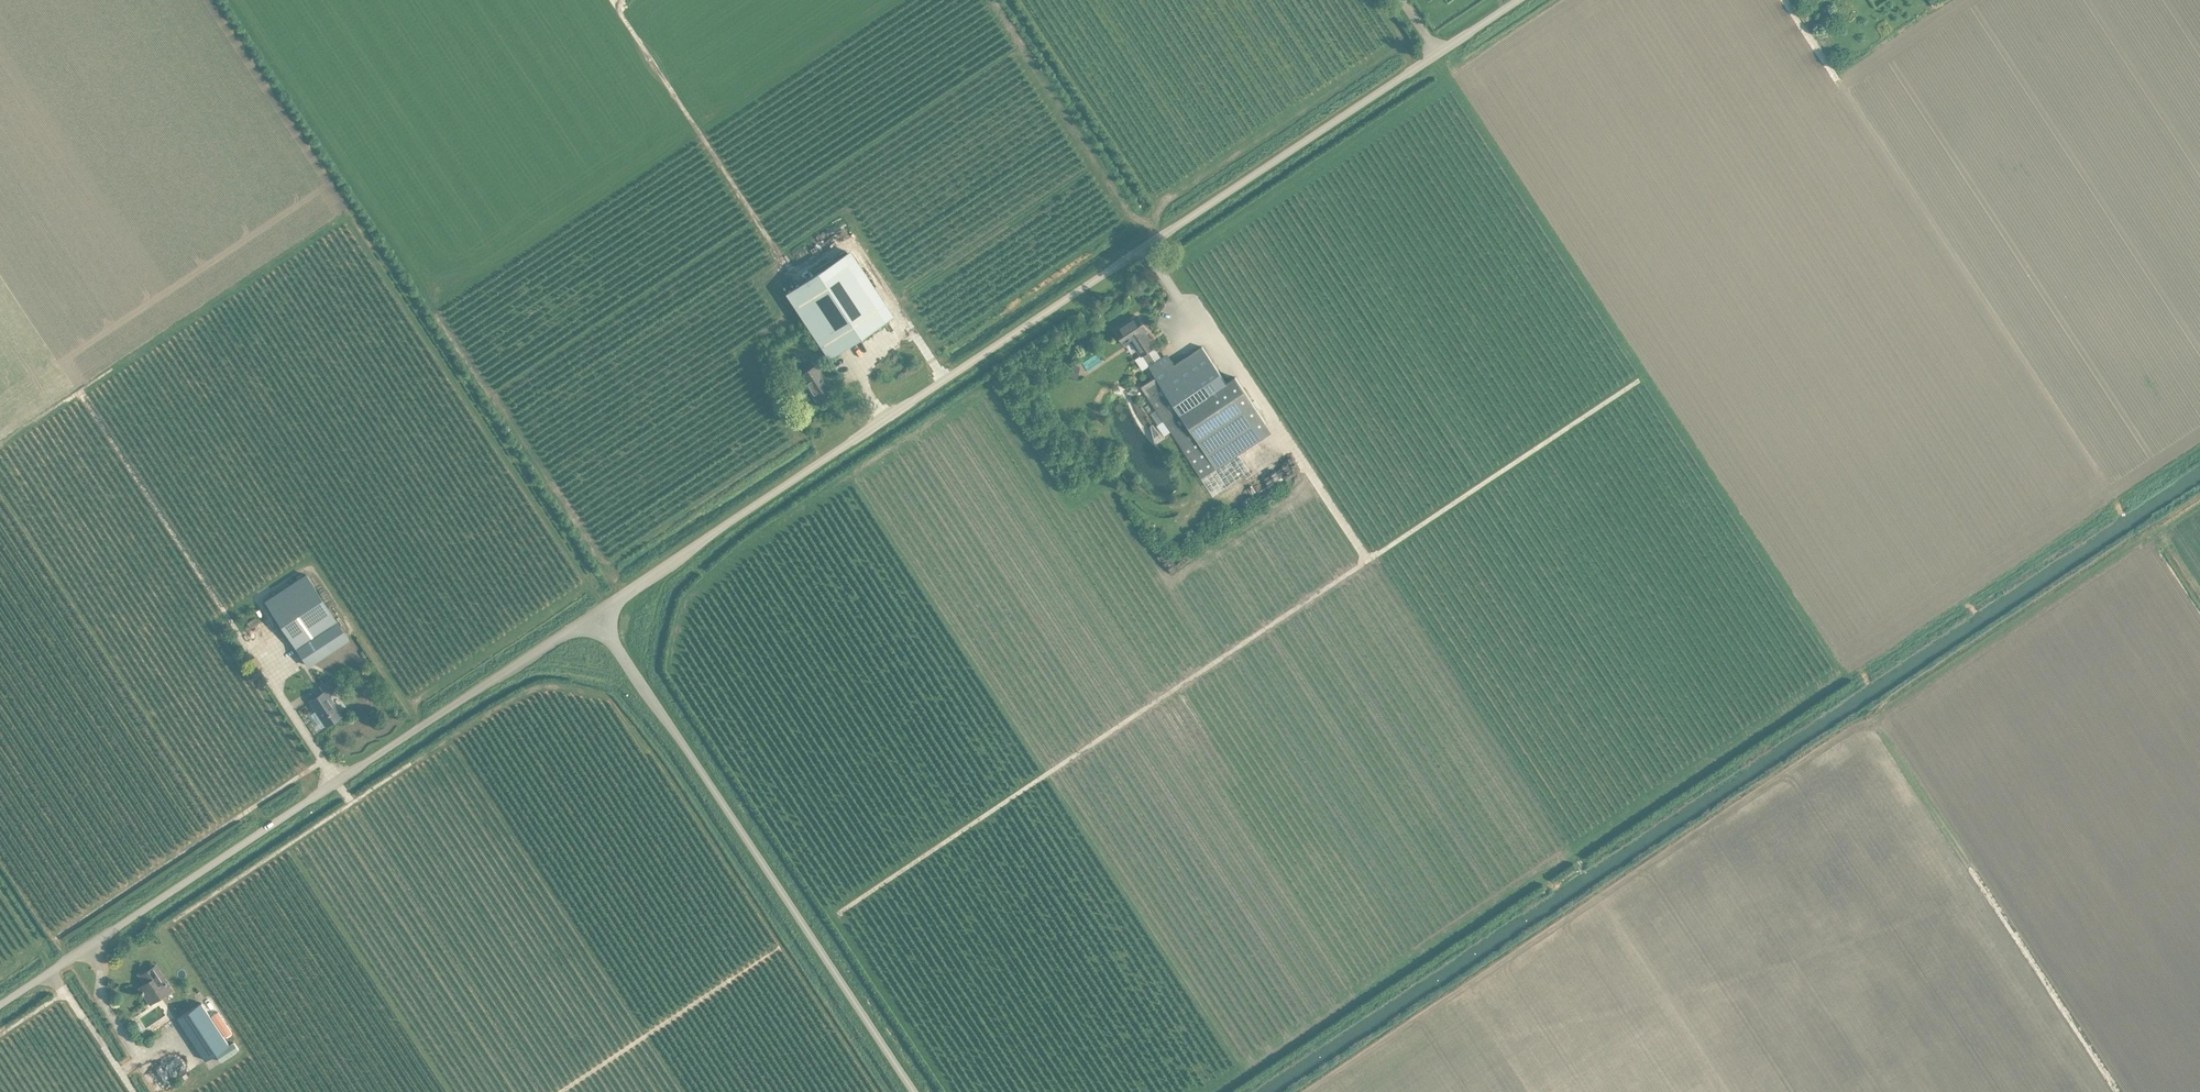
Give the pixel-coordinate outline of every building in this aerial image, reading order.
[(828,358),(883,321),(840,257),(785,293),(828,358)] [(1128,304),(1105,320),(1109,326),(1132,310),(1128,304)] [(1142,354),(1148,351),(1154,347),(1144,332),(1146,330),(1137,316),(1115,330),(1125,345),(1131,340),(1141,355),(1142,354)] [(1148,366),(1155,377),(1180,413),(1226,383),(1202,346),(1174,364),(1171,360),(1162,366),(1158,360),(1155,361),(1148,351),(1142,354),(1149,365),(1148,366)] [(1096,349),(1089,354),(1093,360),(1100,354),(1096,349)] [(816,401),(832,391),(815,365),(797,377),(803,385),(806,383),(817,400),(816,400),(816,401)] [(1216,468),(1198,441),(1180,413),(1155,377),(1141,386),(1183,451),(1201,478),(1216,468)] [(1180,413),(1198,441),(1253,404),(1235,377),(1226,383),(1180,413)] [(1140,408),(1147,405),(1136,384),(1130,387),(1140,408)] [(1198,441),(1216,468),(1271,432),(1253,404),(1198,441)] [(264,599),(273,614),(313,588),(304,573),(264,599)] [(297,649),(337,622),(313,588),(273,614),(297,649)] [(337,622),(297,649),(308,666),(348,639),(337,622)] [(326,693),(338,685),(332,677),(318,686),(323,693),(309,701),(325,726),(341,716),(326,693)] [(171,989),(155,965),(147,971),(145,969),(138,974),(144,984),(139,987),(150,1003),(171,989)] [(204,1060),(228,1045),(201,1003),(177,1018),(204,1060)] [(144,1053),(139,1061),(146,1065),(151,1057),(144,1053)] [(154,1064),(145,1065),(148,1079),(157,1077),(154,1064)]
